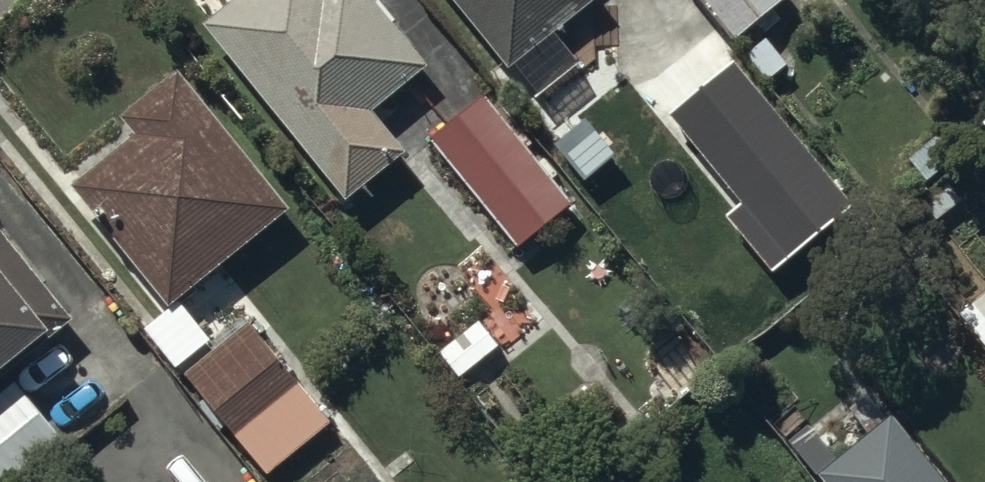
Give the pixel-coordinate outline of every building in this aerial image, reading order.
[(203,26),(345,204),(407,154),(375,113),(429,69),(373,0),(235,0),(203,26)] [(510,71),(596,0),(451,0),(510,71)] [(733,44),(750,31),(758,41),(782,21),(774,11),(787,0),(696,0),(733,44)] [(727,220),(774,274),(856,203),(734,63),(669,118),(745,205),(727,220)] [(288,212),(176,74),(121,119),(136,136),(72,188),(169,309),(288,212)] [(619,91),(554,144),(609,212),(674,158),(619,91)] [(429,141),(518,251),(574,206),(568,199),(575,193),(547,158),(539,164),(528,151),(535,144),(513,116),(508,121),(486,94),(429,141)] [(33,348),(37,354),(54,340),(50,335),(70,318),(0,233),(0,375),(33,348)] [(960,318),(984,349),(984,297),(960,318)] [(211,341),(180,302),(144,330),(176,370),(211,341)] [(248,320),(183,375),(267,476),(333,421),(248,320)] [(821,481),(944,481),(892,418),(889,420),(868,394),(847,411),(868,436),(837,461),(809,426),(789,443),(821,481)]
